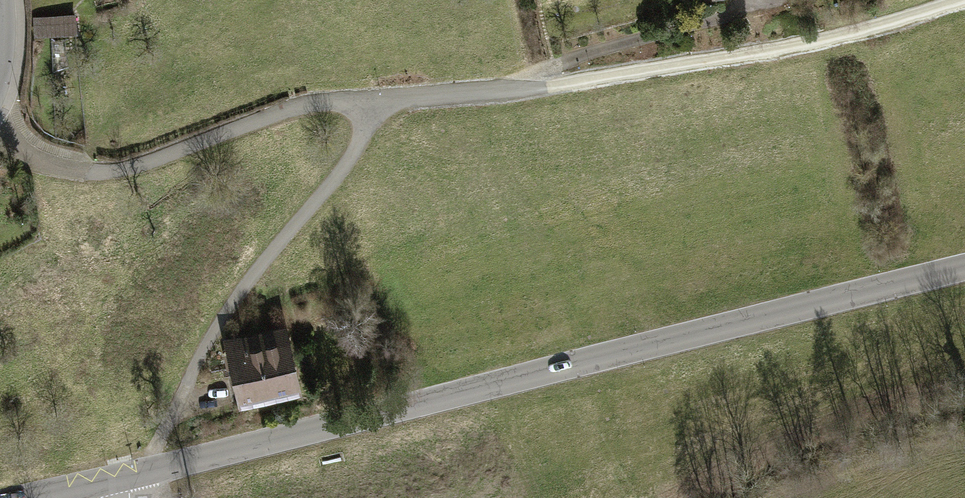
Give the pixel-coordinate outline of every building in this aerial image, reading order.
[(77,13),(33,16),(34,39),(78,36),(77,13)] [(285,320),(221,336),(237,401),(300,386),(285,320)]
